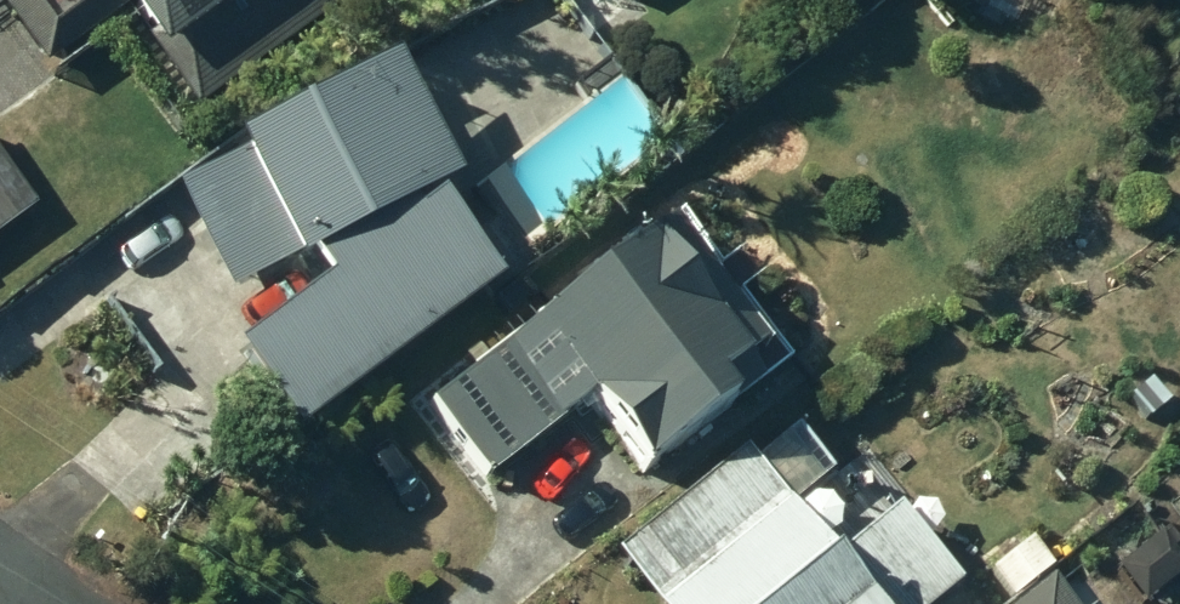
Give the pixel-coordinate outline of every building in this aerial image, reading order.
[(206,102),(349,0),(0,0),(0,5),(47,67),(127,11),(164,62),(174,55),(206,102)] [(590,39),(632,5),(627,0),(560,0),(590,39)] [(237,358),(299,441),(503,287),(438,201),(457,191),(394,69),(235,153),(300,272),(315,267),(329,289),(237,358)] [(35,209),(0,161),(0,233),(35,209)] [(434,406),(490,480),(594,399),(647,474),(738,407),(721,385),(770,348),(673,221),(434,406)] [(448,392),(476,369),(456,343),(427,364),(448,392)] [(1131,397),(1148,422),(1169,407),(1152,382),(1131,397)] [(964,587),(901,507),(836,559),(794,510),(836,477),(798,430),(756,463),(747,454),(619,554),(657,603),(942,603),(964,587)] [(1144,603),(1148,603),(1179,581),(1179,562),(1164,540),(1120,571),(1144,603)] [(1052,595),(1040,603),(1059,603),(1052,595)]
